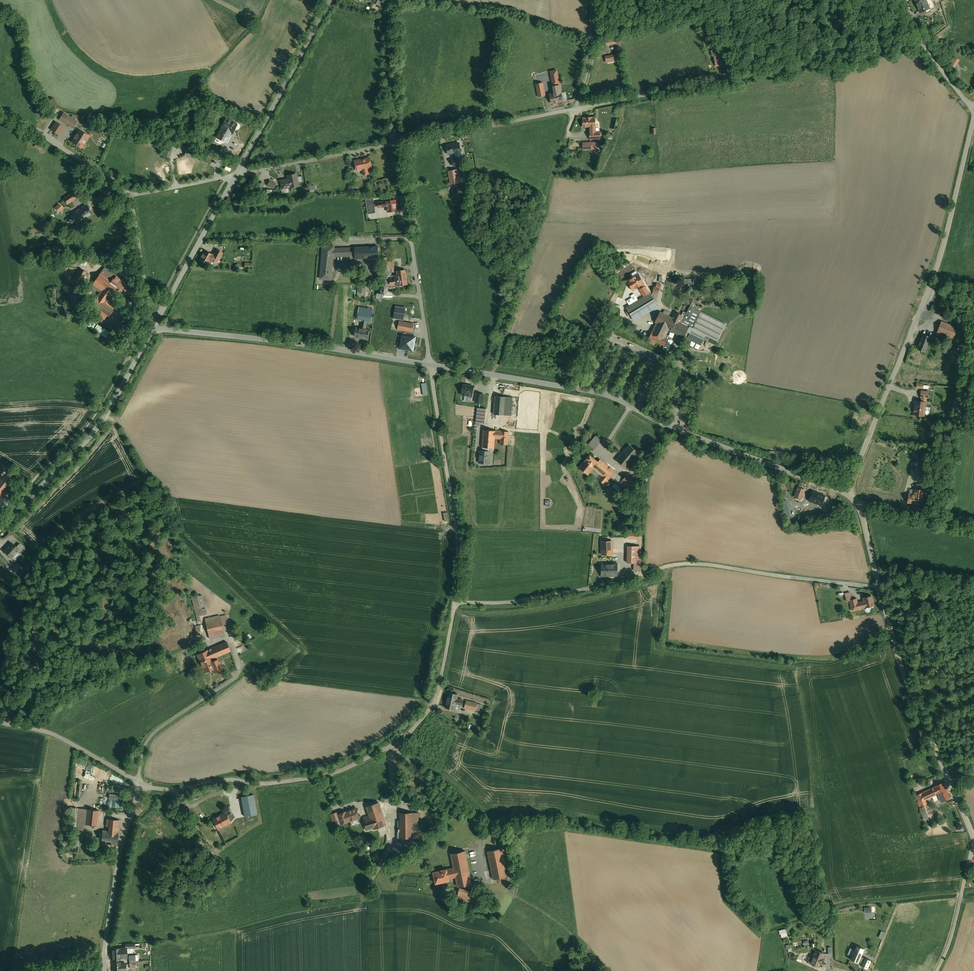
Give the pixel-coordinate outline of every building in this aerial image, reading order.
[(920,13),(930,8),(926,0),(914,0),(920,13)] [(718,49),(711,50),(712,56),(714,56),(716,65),(721,64),(719,55),(720,54),(718,49)] [(607,62),(623,61),(622,54),(607,55),(607,62)] [(959,60),(954,57),(950,64),(955,67),(959,60)] [(543,83),(536,84),(539,97),(545,95),(543,83)] [(561,92),(559,85),(555,86),(556,93),(550,94),(552,103),(563,101),(561,92)] [(77,121),(63,113),(59,119),(73,128),(77,121)] [(595,117),(583,118),(583,127),(590,127),(590,132),(595,132),(595,127),(595,117)] [(221,127),(222,128),(231,132),(232,133),(237,124),(233,121),(232,122),(226,119),(221,127)] [(63,127),(56,122),(51,130),(58,134),(63,127)] [(222,128),(217,137),(225,142),(231,132),(222,128)] [(89,136),(79,130),(72,142),(80,147),(82,143),(84,143),(89,136)] [(37,141),(35,147),(40,149),(43,144),(37,141)] [(459,143),(452,144),(447,145),(448,154),(456,152),(461,152),(459,143)] [(172,158),(174,146),(165,145),(163,156),(172,158)] [(201,154),(187,150),(185,155),(200,159),(201,154)] [(370,158),(355,161),(357,170),(363,169),(364,175),(368,174),(367,168),(372,167),(370,158)] [(459,169),(449,171),(451,184),(461,183),(460,175),(459,169)] [(283,188),(298,185),(296,174),(287,175),(288,179),(281,180),(283,188)] [(268,184),(274,189),(278,183),(271,179),(268,184)] [(75,190),(64,198),(68,204),(79,196),(75,190)] [(395,200),(386,201),(377,203),(378,207),(387,206),(388,212),(397,210),(395,200)] [(86,205),(71,215),(77,224),(92,214),(86,205)] [(74,226),(67,230),(70,235),(77,231),(74,226)] [(334,246),(324,245),(321,278),(331,279),(333,256),(355,255),(355,258),(379,258),(378,246),(355,247),(355,248),(334,248),(334,246)] [(222,252),(216,249),(214,253),(214,254),(215,256),(219,258),(222,252)] [(212,254),(205,250),(203,254),(201,256),(199,260),(207,264),(210,259),(216,263),(219,258),(215,256),(214,254),(214,253),(214,254),(212,254)] [(394,261),(384,261),(384,269),(389,269),(391,269),(391,268),(394,268),(394,261)] [(122,280),(104,267),(91,285),(100,292),(97,296),(106,302),(115,289),(122,280)] [(80,268),(73,280),(80,284),(87,272),(80,268)] [(406,269),(397,271),(397,276),(390,277),(391,287),(399,285),(408,284),(406,269)] [(122,280),(115,289),(125,296),(131,287),(122,280)] [(80,293),(70,295),(73,314),(83,312),(80,293)] [(106,302),(97,296),(92,304),(95,306),(106,314),(109,316),(115,308),(106,302)] [(652,296),(639,303),(638,301),(632,304),(633,307),(628,310),(634,318),(657,304),(652,296)] [(106,314),(95,306),(93,309),(104,317),(106,314)] [(372,310),(360,307),(358,319),(362,320),(367,320),(371,321),(372,310)] [(672,317),(667,315),(669,312),(664,310),(663,313),(660,311),(657,317),(659,318),(659,316),(670,322),(672,317)] [(670,322),(659,316),(659,318),(657,317),(655,322),(656,323),(662,326),(662,325),(664,327),(663,329),(667,332),(669,329),(684,337),(684,336),(701,345),(704,339),(716,344),(726,323),(701,311),(699,316),(688,311),(687,313),(683,311),(681,315),(675,312),(672,317),(670,322)] [(407,323),(399,321),(398,329),(405,330),(406,330),(407,323)] [(957,327),(941,321),(936,335),(952,341),(957,327)] [(414,324),(407,323),(406,330),(409,331),(412,332),(414,324)] [(662,326),(656,323),(647,341),(654,345),(656,341),(665,346),(668,339),(664,338),(667,332),(663,329),(664,327),(662,325),(662,326)] [(361,329),(356,328),(354,336),(360,337),(360,338),(368,339),(369,330),(366,329),(361,329)] [(406,330),(405,330),(403,337),(403,336),(402,345),(413,347),(414,338),(408,337),(409,331),(406,330)] [(931,337),(922,334),(916,349),(925,352),(931,337)] [(472,396),(474,386),(463,385),(462,394),(464,395),(465,396),(468,397),(469,396),(472,396)] [(926,417),(928,399),(929,399),(930,392),(921,391),(920,398),(922,398),(921,401),(915,400),(914,416),(926,417)] [(506,397),(495,396),(493,414),(505,415),(506,397)] [(486,408),(478,407),(476,423),(480,423),(484,424),(486,408)] [(509,431),(484,430),(483,438),(487,438),(491,439),(491,437),(495,438),(500,439),(500,444),(508,445),(509,431)] [(602,440),(596,435),(589,444),(595,449),(602,440)] [(487,438),(483,438),(482,447),(490,448),(494,448),(495,438),(491,437),(491,439),(487,438)] [(630,445),(616,460),(626,468),(633,460),(636,463),(642,455),(630,445)] [(490,448),(482,447),(482,450),(480,450),(479,463),(485,463),(485,462),(489,462),(490,448)] [(598,461),(590,455),(579,467),(588,474),(593,468),(598,462),(598,461)] [(615,471),(600,459),(598,461),(598,462),(593,468),(602,475),(599,479),(605,484),(615,471)] [(14,478),(6,472),(0,479),(0,496),(14,478)] [(639,485),(627,474),(619,483),(632,494),(639,485)] [(910,494),(908,504),(922,507),(924,497),(922,497),(924,486),(916,484),(914,495),(910,494)] [(805,489),(798,487),(794,497),(801,499),(805,489)] [(806,503),(804,509),(809,511),(811,508),(813,501),(819,503),(822,494),(811,490),(806,503)] [(814,509),(811,508),(809,511),(809,513),(807,512),(805,517),(810,518),(814,509)] [(11,542),(4,551),(11,557),(18,550),(19,549),(16,547),(11,542)] [(25,548),(19,543),(16,547),(19,549),(18,550),(21,553),(25,548)] [(638,546),(628,546),(627,563),(638,563),(638,546)] [(612,547),(607,547),(601,547),(601,559),(617,559),(617,552),(612,552),(612,547)] [(23,568),(17,563),(12,569),(17,574),(23,568)] [(617,563),(601,564),(602,576),(617,575),(617,563)] [(202,595),(193,597),(197,616),(201,615),(206,613),(202,595)] [(864,601),(857,602),(856,598),(849,600),(852,610),(859,608),(865,607),(874,605),(872,596),(863,597),(864,601)] [(220,615),(205,619),(207,627),(210,626),(210,625),(221,623),(222,625),(228,623),(226,615),(220,616),(220,615)] [(221,623),(210,625),(210,626),(207,627),(209,638),(224,635),(222,625),(221,623)] [(208,649),(197,654),(201,665),(204,672),(212,669),(214,673),(223,669),(220,661),(219,661),(218,662),(217,659),(213,661),(212,658),(230,650),(226,642),(208,649)] [(458,694),(449,692),(445,707),(454,709),(456,703),(459,704),(460,699),(457,699),(458,694)] [(477,703),(470,702),(468,709),(476,710),(477,703)] [(943,782),(934,786),(938,794),(941,801),(949,797),(943,782)] [(934,786),(916,795),(920,806),(927,804),(925,800),(938,794),(934,786)] [(258,815),(254,795),(242,797),(245,817),(258,815)] [(379,802),(366,806),(369,815),(361,818),(362,821),(363,821),(366,830),(373,828),(374,829),(386,825),(379,802)] [(931,824),(924,806),(920,808),(926,826),(931,824)] [(79,808),(77,823),(83,823),(83,824),(85,824),(87,809),(79,808)] [(99,810),(87,809),(85,824),(97,825),(99,810)] [(346,811),(338,814),(341,824),(350,821),(349,819),(358,816),(356,809),(347,813),(346,811)] [(416,812),(400,813),(401,838),(416,837),(416,812)] [(210,822),(216,831),(230,822),(225,813),(210,822)] [(119,820),(107,818),(106,826),(109,826),(109,831),(118,832),(119,820)] [(109,831),(102,830),(101,842),(117,844),(118,832),(109,831)] [(501,848),(488,851),(493,879),(507,876),(501,848)] [(465,851),(451,853),(456,877),(458,886),(472,883),(465,851)] [(447,869),(433,872),(436,883),(449,880),(449,878),(456,877),(454,867),(447,869)] [(476,892),(459,887),(459,890),(457,899),(474,903),(476,892)] [(786,929),(779,931),(780,934),(781,934),(782,937),(787,936),(786,929)] [(867,949),(861,947),(857,957),(862,959),(867,949)] [(124,948),(112,948),(113,960),(120,959),(120,958),(125,957),(125,954),(124,954),(124,948)] [(816,950),(812,958),(809,957),(807,962),(819,967),(820,963),(821,963),(825,953),(816,950)] [(862,959),(857,957),(853,966),(864,970),(868,962),(862,959)] [(113,962),(113,970),(126,970),(126,963),(120,964),(120,962),(113,962)]
